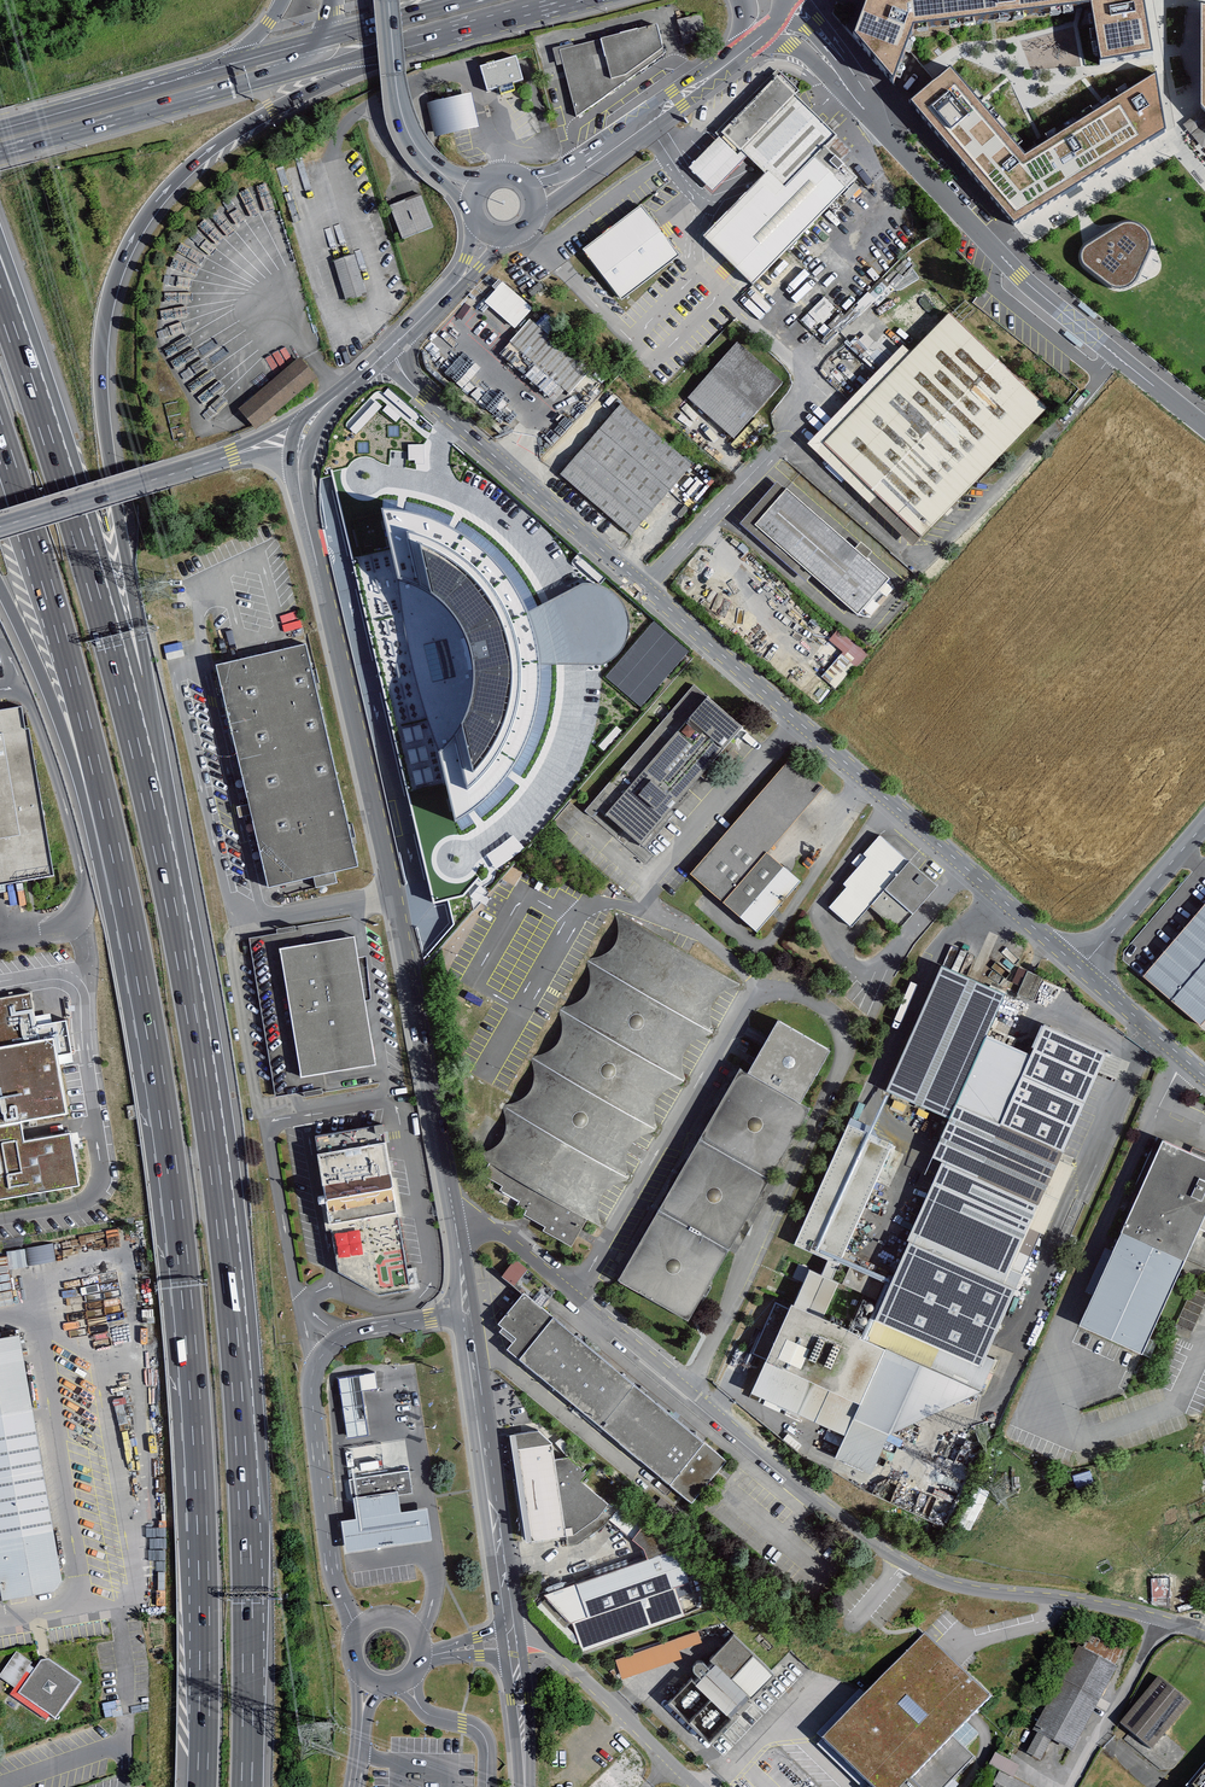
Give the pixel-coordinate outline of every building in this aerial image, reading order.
[(893,83),(906,49),(907,46),(909,40),(914,28),(1081,7),(1084,7),(1092,6),(1100,65),(1153,56),(1148,29),(1143,6),(1142,0),(868,0),(853,37),(893,83)] [(677,20),(684,44),(709,37),(702,13),(677,20)] [(573,43),(553,48),(558,65),(563,64),(576,116),(664,53),(657,24),(573,45),(573,43)] [(516,55),(479,66),(487,90),(500,86),(502,93),(515,89),(513,82),(523,79),(516,55)] [(935,82),(909,103),(1014,226),(1165,132),(1156,77),(1114,102),(1107,107),(1105,108),(1046,145),(1044,146),(1039,149),(1025,158),(981,105),(980,104),(972,94),(951,69),(935,82)] [(776,78),(689,165),(712,187),(745,154),(799,100),(776,78)] [(471,92),(426,102),(434,137),(479,126),(471,92)] [(856,177),(823,145),(833,135),(814,118),(799,100),(745,154),(761,169),(767,175),(709,235),(756,281),(856,177)] [(391,207),(404,238),(433,226),(421,196),(391,207)] [(641,204),(582,249),(621,299),(680,255),(641,204)] [(1092,239),(1084,244),(1080,249),(1079,254),(1079,258),(1079,261),(1081,266),(1109,287),(1116,290),(1122,290),(1129,288),(1134,285),(1137,281),(1152,249),(1152,239),(1151,234),(1147,228),(1144,225),(1138,221),(1135,220),(1131,219),(1127,219),(1121,221),(1092,239)] [(336,262),(348,298),(365,293),(354,256),(336,262)] [(485,302),(515,329),(533,309),(502,282),(485,302)] [(828,314),(834,307),(824,298),(819,305),(828,314)] [(1098,315),(1081,302),(1078,306),(1095,319),(1098,315)] [(823,443),(922,540),(1046,413),(947,316),(823,443)] [(509,346),(567,400),(588,378),(530,324),(509,346)] [(1084,344),(1067,331),(1064,335),(1081,348),(1084,344)] [(688,401),(732,439),(781,383),(737,345),(688,401)] [(242,408),(257,426),(313,378),(298,361),(242,408)] [(621,403),(560,474),(630,535),(692,464),(621,403)] [(331,473),(435,907),(467,905),(522,836),(567,771),(589,706),(589,633),(556,562),(496,504),(385,406),(338,444),(331,473)] [(889,578),(787,488),(755,524),(858,614),(889,578)] [(654,621),(606,677),(641,707),(689,651),(654,621)] [(844,650),(840,657),(859,668),(869,650),(836,631),(830,641),(844,650)] [(304,647),(213,669),(267,893),(358,870),(304,647)] [(602,812),(639,847),(742,740),(706,705),(602,812)] [(54,877),(29,729),(25,730),(22,707),(0,711),(0,886),(54,877)] [(791,754),(690,871),(755,927),(796,879),(766,853),(825,784),(791,754)] [(846,887),(829,907),(852,928),(869,907),(897,932),(938,886),(880,835),(863,854),(867,857),(843,884),(846,887)] [(1200,1026),(1204,1020),(1204,905),(1143,977),(1200,1026)] [(590,1228),(729,988),(621,926),(482,1166),(590,1228)] [(353,936),(282,948),(304,1077),(376,1064),(353,936)] [(882,1088),(941,1115),(942,1116),(926,1153),(936,1161),(858,1332),(822,1315),(838,1280),(830,1275),(842,1255),(888,1142),(846,1122),(794,1240),(829,1255),(824,1273),(808,1268),(794,1301),(787,1300),(759,1362),(852,1407),(883,1347),(981,1389),(992,1358),(977,1351),(1069,1164),(1053,1158),(1087,1083),(981,1032),(998,991),(937,963),(882,1088)] [(1027,970),(1019,994),(1033,998),(1041,975),(1027,970)] [(39,1042),(55,1039),(58,1056),(71,1054),(66,1022),(36,1027),(31,994),(0,999),(0,1049),(39,1042)] [(778,1021),(747,1073),(800,1104),(830,1051),(778,1021)] [(21,1124),(68,1116),(58,1056),(55,1039),(39,1042),(0,1049),(0,1128),(21,1124)] [(747,1073),(740,1069),(618,1281),(688,1321),(810,1109),(800,1104),(747,1073)] [(324,1188),(392,1177),(383,1123),(315,1135),(324,1188)] [(0,1128),(0,1201),(79,1187),(70,1134),(24,1142),(21,1124),(0,1128)] [(1079,1330),(1138,1356),(1203,1209),(1204,1210),(1204,1162),(1162,1143),(1079,1330)] [(324,1188),(339,1273),(379,1298),(411,1292),(392,1177),(324,1188)] [(9,1265),(56,1263),(55,1245),(8,1247),(9,1265)] [(501,1273),(514,1283),(528,1268),(514,1257),(501,1273)] [(1204,1298),(1190,1292),(1180,1318),(1195,1324),(1204,1298)] [(515,1344),(507,1354),(689,1505),(724,1463),(523,1297),(497,1329),(515,1344)] [(0,1341),(0,1583),(3,1601),(63,1590),(17,1338),(0,1341)] [(360,1384),(359,1376),(339,1379),(340,1386),(342,1402),(346,1431),(347,1439),(368,1435),(367,1428),(363,1399),(360,1384)] [(508,1432),(521,1540),(561,1533),(571,1533),(596,1516),(609,1503),(583,1478),(583,1466),(572,1455),(557,1457),(556,1441),(540,1429),(508,1432)] [(409,1471),(350,1481),(353,1503),(399,1495),(412,1493),(409,1471)] [(402,1513),(399,1495),(353,1503),(357,1520),(341,1522),(346,1553),(432,1541),(428,1509),(402,1513)] [(618,1511),(611,1520),(630,1533),(636,1524),(618,1511)] [(570,1619),(580,1648),(686,1612),(677,1585),(691,1579),(681,1547),(543,1591),(570,1619)] [(1153,1597),(1171,1596),(1170,1576),(1152,1577),(1153,1597)] [(562,1628),(569,1621),(546,1596),(539,1603),(562,1628)] [(615,1657),(621,1675),(706,1646),(702,1630),(615,1657)] [(667,1701),(708,1739),(772,1672),(735,1631),(709,1655),(714,1660),(708,1667),(702,1659),(699,1658),(694,1659),(691,1662),(691,1668),(699,1676),(695,1681),(691,1676),(667,1701)] [(817,1739),(865,1786),(913,1786),(904,1777),(986,1696),(945,1655),(924,1633),(817,1739)] [(1079,1645),(1035,1724),(1073,1746),(1117,1666),(1079,1645)] [(42,1661),(17,1699),(52,1722),(77,1684),(42,1661)] [(1159,1674),(1121,1720),(1152,1745),(1188,1700),(1159,1674)] [(1038,1733),(1028,1751),(1040,1758),(1052,1741),(1038,1733)] [(989,1762),(1012,1776),(1020,1764),(995,1752),(989,1762)]
